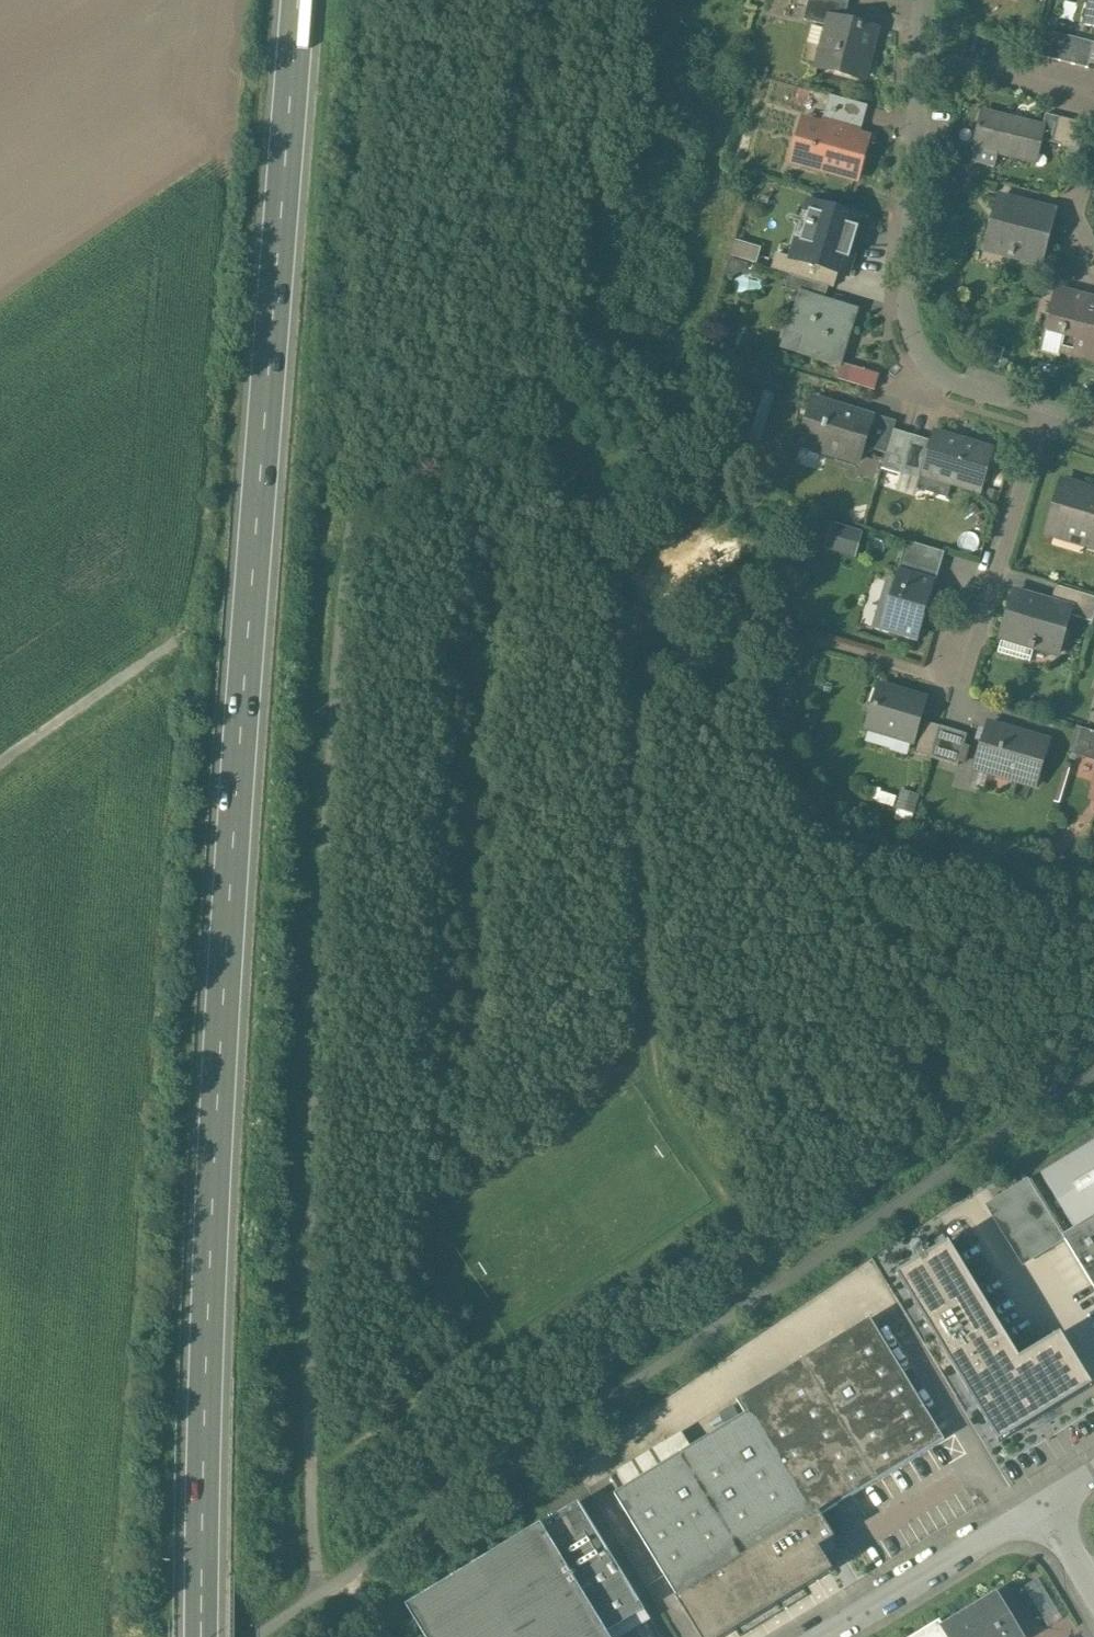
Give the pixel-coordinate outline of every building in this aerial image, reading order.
[(846,0),(809,0),(804,18),(828,25),(830,18),(842,21),(848,1),(846,0)] [(1084,22),(1093,24),(1093,0),(1089,0),(1084,22)] [(842,21),(830,18),(828,25),(817,66),(861,78),(867,58),(864,57),(872,29),(842,21)] [(1065,34),(1052,31),(1045,56),(1058,60),(1065,34)] [(1065,34),(1058,60),(1088,67),(1093,42),(1065,34)] [(867,105),(829,94),(822,118),(860,128),(867,105)] [(1044,129),(984,113),(975,145),(1035,161),(1041,139),(1044,129)] [(1060,117),(1048,113),(1044,129),(1041,139),(1054,142),(1060,117)] [(1073,120),(1060,117),(1054,142),(1067,145),(1073,120)] [(1086,123),(1073,120),(1067,145),(1079,148),(1086,123)] [(863,141),(806,124),(796,158),(854,174),(863,141)] [(1054,214),(1001,199),(991,239),(1011,244),(1008,253),(1041,262),(1054,214)] [(859,216),(808,200),(791,257),(838,271),(841,271),(852,232),(854,233),(859,216)] [(723,251),(755,261),(760,246),(728,235),(723,251)] [(838,271),(791,257),(786,272),(790,274),(827,285),(834,287),(838,271)] [(827,285),(790,274),(785,287),(797,291),(823,298),(827,285)] [(823,298),(797,291),(787,326),(804,331),(798,354),(841,367),(848,343),(844,342),(853,309),(856,310),(857,307),(823,298)] [(1058,291),(1047,332),(1074,339),(1070,352),(1093,358),(1093,300),(1058,291)] [(870,416),(815,400),(802,443),(857,460),(862,446),(870,416)] [(870,416),(862,446),(886,453),(893,428),(896,420),(872,412),(870,416)] [(913,434),(893,428),(886,453),(881,467),(900,473),(913,434)] [(972,444),(934,433),(923,470),(961,481),(960,485),(979,491),(992,449),(973,443),(972,444)] [(1067,482),(1052,532),(1093,544),(1093,490),(1067,482)] [(821,546),(852,557),(862,529),(831,518),(821,546)] [(984,568),(911,545),(903,571),(970,592),(974,581),(979,583),(984,568)] [(946,585),(902,571),(882,634),(926,648),(946,585)] [(1055,584),(1051,600),(1069,606),(1067,612),(1093,620),(1093,616),(1093,596),(1055,584)] [(1051,600),(1014,589),(1001,634),(1056,651),(1067,612),(1069,606),(1051,600)] [(923,699),(879,685),(866,724),(893,733),(893,734),(910,740),(923,699)] [(939,725),(923,720),(913,752),(929,757),(939,725)] [(1046,740),(988,723),(977,762),(989,766),(987,771),(1033,784),(1046,740)] [(966,733),(939,725),(929,757),(956,765),(966,733)] [(1076,725),(1068,752),(1093,760),(1093,731),(1076,725)] [(1041,1174),(1073,1227),(1093,1215),(1093,1142),(1041,1174)] [(1061,1234),(1029,1182),(995,1202),(1026,1253),(1033,1249),(1037,1255),(1038,1255),(1043,1264),(1052,1259),(1060,1273),(1078,1262),(1061,1234)] [(1061,1234),(1078,1262),(1093,1288),(1093,1215),(1073,1227),(1061,1234)] [(899,1279),(1003,1453),(1093,1399),(1093,1386),(1063,1335),(1024,1358),(957,1245),(899,1279)] [(1060,1273),(1052,1259),(1043,1264),(1053,1280),(1051,1281),(1068,1310),(1093,1294),(1093,1288),(1078,1262),(1060,1273)] [(726,1424),(614,1492),(678,1597),(817,1512),(819,1514),(943,1438),(870,1317),(736,1398),(744,1413),(738,1416),(733,1408),(721,1415),(726,1424)] [(644,1609),(578,1501),(541,1524),(607,1632),(644,1609)] [(678,1597),(702,1636),(719,1636),(830,1569),(817,1546),(832,1537),(819,1514),(817,1512),(678,1597)] [(541,1524),(406,1606),(425,1636),(610,1636),(607,1632),(541,1524)] [(943,1628),(949,1636),(1023,1636),(998,1595),(945,1627),(943,1628)] [(943,1628),(945,1627),(940,1620),(911,1636),(949,1636),(943,1628)]
